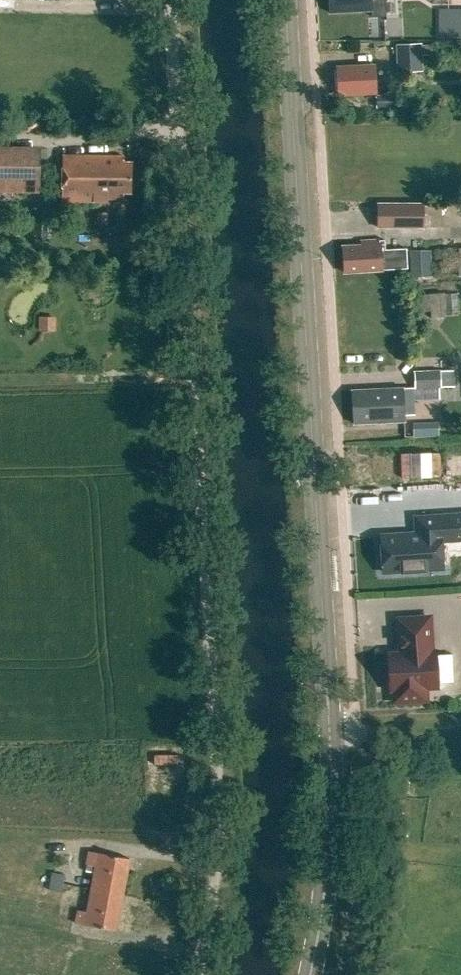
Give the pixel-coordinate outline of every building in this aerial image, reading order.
[(329,12),(371,10),(371,16),(386,16),(385,0),(329,0),(329,12)] [(397,72),(423,71),(422,43),(396,44),(397,72)] [(374,65),(336,67),(338,95),(376,93),(374,65)] [(399,94),(377,95),(378,110),(399,109),(399,94)] [(39,191),(40,156),(0,155),(0,191),(39,191)] [(63,156),(62,201),(107,201),(107,198),(122,198),(122,191),(130,192),(131,164),(123,163),(123,157),(63,156)] [(379,202),(378,228),(426,229),(426,224),(425,224),(426,205),(426,203),(379,202)] [(97,213),(97,225),(107,226),(107,213),(97,213)] [(361,245),(342,246),(344,272),(408,268),(407,248),(386,250),(385,240),(361,241),(361,245)] [(431,250),(411,251),(411,276),(432,276),(431,250)] [(458,312),(457,292),(420,294),(421,315),(458,312)] [(455,371),(415,372),(415,387),(351,390),(353,423),(404,421),(403,408),(415,408),(415,401),(440,400),(440,388),(455,388),(455,371)] [(413,423),(413,436),(439,435),(438,421),(413,423)] [(400,453),(401,477),(441,475),(440,451),(400,453)] [(382,536),(384,571),(443,568),(441,539),(460,538),(460,515),(416,518),(417,537),(406,537),(406,534),(382,536)] [(399,620),(401,653),(388,654),(390,689),(400,689),(401,692),(403,695),(406,696),(409,697),(413,696),(416,694),(417,691),(418,688),(438,686),(435,651),(430,651),(428,618),(399,620)] [(86,864),(95,865),(87,912),(78,910),(75,923),(116,930),(129,858),(89,851),(86,864)] [(65,875),(52,873),(50,889),(63,890),(65,875)]
